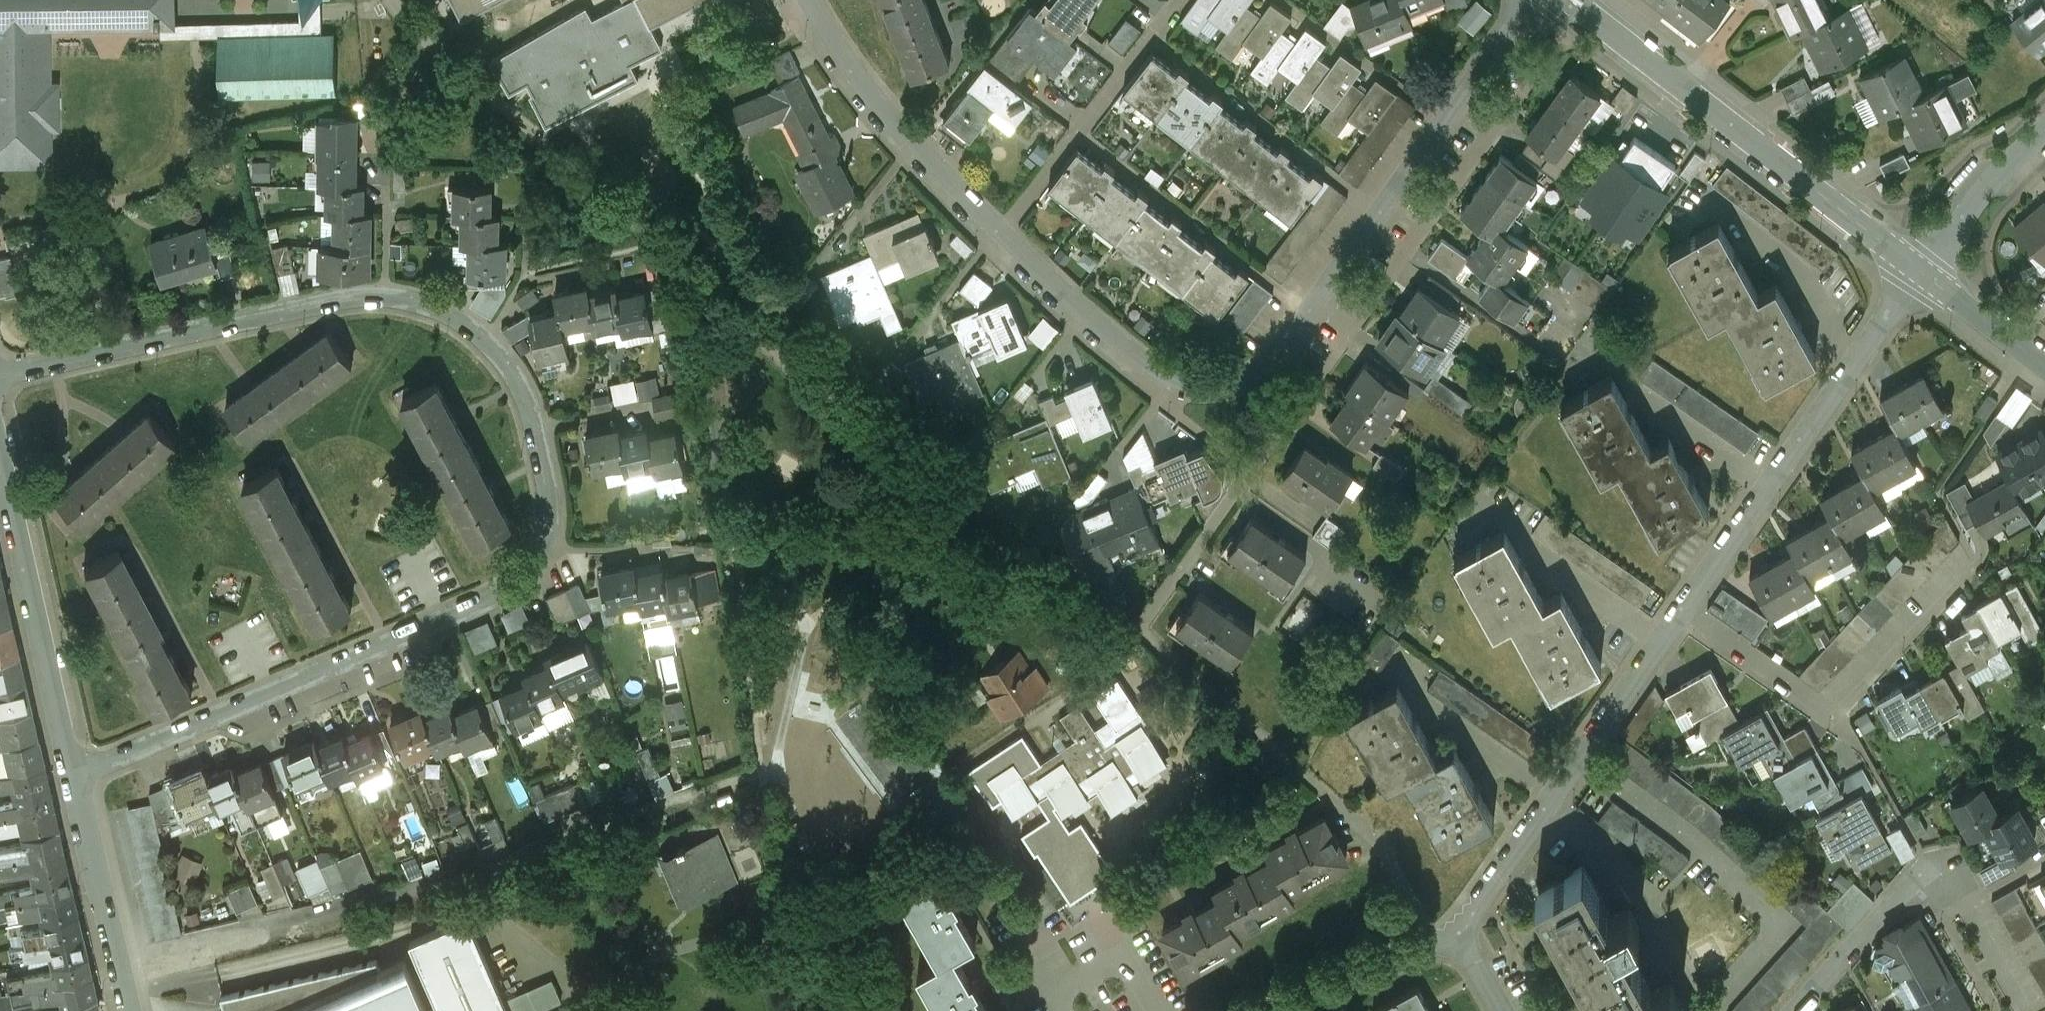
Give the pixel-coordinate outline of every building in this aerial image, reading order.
[(48,25),(156,24),(155,0),(0,0),(0,25),(48,25)] [(221,23),(222,35),(220,36),(222,98),(338,95),(335,33),(333,33),(333,34),(322,35),(321,0),(300,0),(301,21),(247,22),(221,23)] [(463,18),(498,0),(454,0),(463,18)] [(626,0),(593,17),(587,6),(490,60),(511,92),(528,83),(533,93),(530,94),(546,125),(640,79),(632,63),(664,48),(652,25),(701,0),(626,0)] [(926,0),(885,0),(884,0),(913,77),(950,62),(926,0)] [(1055,5),(1049,0),(1045,0),(1037,11),(1071,38),(1080,27),(1082,28),(1089,19),(1080,12),(1073,20),(1071,17),(1083,2),(1087,5),(1091,0),(1059,0),(1055,5)] [(1181,20),(1198,33),(1209,17),(1228,30),(1250,0),(1195,0),(1181,20)] [(1217,46),(1233,58),(1245,42),(1264,56),(1292,17),(1269,0),(1250,0),(1228,30),(1217,46)] [(1353,7),(1367,43),(1412,24),(1407,13),(1402,0),(1371,0),(1353,7)] [(1407,13),(1438,0),(1402,0),(1407,13)] [(1449,12),(1469,4),(1467,0),(1444,0),(1449,12)] [(1462,23),(1479,34),(1495,9),(1480,0),(1476,0),(1462,23)] [(1670,7),(1669,8),(1704,35),(1731,1),(1729,0),(1675,0),(1670,7)] [(1793,35),(1804,29),(1829,17),(1825,9),(1829,7),(1828,5),(1825,0),(1776,0),(1793,35)] [(2013,24),(2038,54),(2044,48),(2044,0),(2043,0),(2013,24)] [(1340,5),(1324,25),(1336,34),(1351,14),(1340,5)] [(1037,11),(1031,6),(1009,35),(1037,57),(1056,72),(1079,44),(1071,38),(1037,11)] [(1829,17),(1804,29),(1824,69),(1867,48),(1847,8),(1829,17)] [(1327,42),(1292,17),(1264,56),(1252,72),(1269,84),(1280,68),(1299,81),(1327,42)] [(1127,18),(1109,42),(1123,53),(1142,29),(1127,18)] [(0,25),(0,164),(48,164),(48,128),(56,128),(56,94),(48,94),(48,25),(0,25)] [(1009,35),(987,63),(1015,85),(1037,57),(1009,35)] [(1363,68),(1327,42),(1299,81),(1287,97),(1304,109),(1315,93),(1334,106),(1363,68)] [(790,50),(769,60),(779,81),(800,71),(790,50)] [(1178,72),(1153,53),(1124,90),(1158,116),(1187,79),(1191,75),(1181,67),(1178,72)] [(1905,56),(1862,77),(1881,117),(1903,106),(1924,95),(1905,56)] [(987,63),(946,117),(971,136),(997,102),(1019,118),(1033,99),(1015,85),(987,63)] [(1398,93),(1363,68),(1334,106),(1323,123),(1339,134),(1351,117),(1370,132),(1377,123),(1384,113),(1391,103),(1398,93)] [(1601,94),(1572,73),(1552,101),(1580,122),(1601,94)] [(1969,73),(1946,84),(1954,100),(1977,89),(1969,73)] [(1805,76),(1781,87),(1787,100),(1811,89),(1805,76)] [(798,77),(771,92),(785,118),(803,153),(811,149),(818,163),(835,154),(843,150),(835,134),(830,137),(798,77)] [(1212,98),(1187,79),(1158,116),(1192,142),(1221,106),(1225,101),(1215,93),(1212,98)] [(1924,95),(1903,106),(1923,146),(1966,124),(1954,100),(1946,84),(1924,95)] [(1811,89),(1787,100),(1794,113),(1818,102),(1811,89)] [(772,93),(736,108),(746,134),(785,118),(772,93)] [(1417,106),(1398,93),(1391,103),(1409,117),(1417,106)] [(1580,122),(1552,101),(1528,133),(1533,137),(1557,155),(1565,144),(1580,122)] [(1409,117),(1391,103),(1384,113),(1402,127),(1409,117)] [(1245,124),(1221,106),(1192,142),(1226,169),(1254,132),(1258,127),(1249,120),(1245,124)] [(1402,127),(1384,113),(1377,123),(1395,136),(1402,127)] [(322,157),(356,158),(357,118),(340,118),(340,123),(322,122),(322,157)] [(1395,136),(1377,123),(1370,132),(1369,133),(1388,146),(1395,136)] [(1279,151),(1254,132),(1226,169),(1259,194),(1288,157),(1291,153),(1283,146),(1279,151)] [(1388,146),(1369,133),(1363,143),(1381,156),(1388,146)] [(1557,155),(1533,137),(1523,150),(1557,175),(1575,151),(1565,144),(1557,155)] [(1621,160),(1614,155),(1584,202),(1597,211),(1592,218),(1629,242),(1634,235),(1646,242),(1676,196),(1667,189),(1680,170),(1634,140),(1621,160)] [(1381,156),(1363,143),(1356,152),(1374,165),(1381,156)] [(1078,149),(1050,186),(1084,212),(1112,175),(1116,170),(1107,163),(1103,168),(1078,149)] [(1694,178),(1708,157),(1697,150),(1683,171),(1694,178)] [(1374,165),(1356,152),(1348,163),(1367,176),(1374,165)] [(1540,167),(1521,152),(1514,162),(1534,176),(1540,167)] [(1904,153),(1880,164),(1887,177),(1911,166),(1904,153)] [(818,163),(807,168),(806,168),(799,172),(820,211),(853,194),(839,166),(841,165),(835,154),(818,163)] [(1468,255),(1443,237),(1429,257),(1455,276),(1468,257),(1493,275),(1480,293),(1516,318),(1530,299),(1504,281),(1530,245),(1504,227),(1538,179),(1534,176),(1514,162),(1502,154),(1462,211),(1487,229),(1468,255)] [(356,158),(322,157),(321,186),(329,186),(356,186),(356,185),(356,158)] [(1311,175),(1288,157),(1259,194),(1293,221),(1325,179),(1315,171),(1311,175)] [(255,160),(256,180),(272,179),(271,160),(255,160)] [(1367,176),(1348,163),(1341,173),(1359,187),(1367,176)] [(1784,208),(1728,165),(1713,184),(1769,227),(1784,208)] [(1137,194),(1112,175),(1084,212),(1118,239),(1146,201),(1150,197),(1141,190),(1137,194)] [(356,186),(329,186),(329,214),(337,214),(363,214),(364,186),(356,185),(356,186)] [(490,188),(455,187),(455,216),(463,216),(489,216),(490,188)] [(1171,221),(1146,201),(1118,239),(1151,264),(1180,228),(1184,223),(1174,216),(1171,221)] [(1840,252),(1784,208),(1769,227),(1825,271),(1840,252)] [(920,212),(865,234),(873,253),(879,267),(904,257),(908,266),(938,254),(933,242),(935,242),(932,235),(930,236),(920,212)] [(2038,219),(2035,215),(2019,228),(2039,252),(2044,248),(2044,249),(2044,213),(2038,219)] [(363,214),(337,214),(336,246),(368,247),(371,247),(371,214),(363,214)] [(489,216),(463,216),(463,243),(471,244),(498,244),(498,216),(489,216)] [(1720,221),(1670,249),(1694,292),(1698,289),(1714,318),(1732,308),(1759,293),(1720,221)] [(207,227),(172,237),(172,235),(165,237),(165,239),(152,244),(162,281),(164,281),(164,279),(215,265),(216,266),(218,265),(215,256),(207,227)] [(1204,246),(1180,228),(1151,264),(1184,290),(1213,254),(1217,249),(1208,242),(1204,246)] [(974,249),(958,234),(950,242),(966,257),(974,249)] [(498,244),(471,244),(471,276),(481,276),(481,277),(487,277),(487,276),(505,276),(506,244),(498,244)] [(289,246),(273,249),(279,275),(295,272),(289,246)] [(336,246),(327,246),(327,274),(347,274),(347,272),(368,272),(368,247),(336,246)] [(230,252),(215,256),(218,265),(222,279),(236,274),(230,252)] [(873,253),(822,274),(839,312),(854,305),(861,322),(882,313),(896,307),(879,267),(873,253)] [(1213,254),(1184,290),(1218,317),(1250,275),(1240,267),(1236,272),(1213,254)] [(0,260),(0,296),(6,295),(3,285),(16,282),(10,258),(0,260)] [(1615,289),(1576,262),(1562,281),(1602,308),(1615,289)] [(994,286),(975,271),(961,289),(979,304),(994,286)] [(806,273),(788,295),(799,306),(819,281),(806,273)] [(1461,297),(1429,275),(1421,287),(1453,309),(1461,297)] [(1759,293),(1732,308),(1748,337),(1743,340),(1767,383),(1817,355),(1777,283),(1759,293)] [(1421,287),(1420,286),(1401,313),(1438,338),(1457,311),(1453,309),(1421,287)] [(588,287),(556,294),(560,312),(564,328),(595,321),(590,296),(588,287)] [(616,289),(590,296),(595,321),(597,329),(623,324),(617,297),(616,289)] [(645,291),(617,297),(623,324),(625,331),(653,325),(645,291)] [(1009,296),(954,320),(961,338),(969,357),(1024,333),(1009,296)] [(656,304),(657,328),(669,327),(668,304),(656,304)] [(896,307),(882,313),(889,331),(903,325),(896,307)] [(560,312),(531,318),(541,364),(570,357),(564,328),(560,312)] [(1401,313),(1400,312),(1380,341),(1426,373),(1446,344),(1438,338),(1401,313)] [(1046,315),(1029,332),(1044,346),(1061,329),(1046,315)] [(329,333),(278,369),(301,402),(313,393),(310,389),(335,371),(338,375),(352,365),(329,333)] [(961,338),(906,361),(923,402),(950,391),(956,403),(984,391),(969,357),(961,338)] [(890,358),(873,379),(886,392),(904,369),(890,358)] [(1761,432),(1654,358),(1640,378),(1747,452),(1761,432)] [(1396,381),(1367,361),(1347,389),(1385,416),(1390,419),(1410,391),(1396,381)] [(278,369),(226,407),(249,439),(264,429),(261,425),(284,408),(287,412),(301,402),(278,369)] [(1425,387),(1402,371),(1396,381),(1410,391),(1418,397),(1425,387)] [(1474,402),(1435,374),(1425,387),(1464,415),(1474,402)] [(1944,407),(1925,374),(1903,386),(1922,420),(1944,407)] [(661,375),(641,377),(643,395),(662,393),(661,375)] [(1612,376),(1562,403),(1586,446),(1591,443),(1607,472),(1625,463),(1652,448),(1612,376)] [(617,402),(642,399),(639,378),(614,381),(617,402)] [(438,382),(404,400),(441,471),(475,453),(468,439),(463,441),(455,426),(460,423),(454,412),(449,415),(442,401),(446,398),(438,382)] [(1097,385),(1057,402),(1063,418),(1075,413),(1082,429),(1111,417),(1097,385)] [(1903,386),(1881,398),(1897,426),(1900,432),(1922,420),(1903,386)] [(686,391),(656,398),(660,416),(690,409),(686,391)] [(1013,393),(996,413),(1007,421),(1023,401),(1013,393)] [(1385,416),(1354,394),(1334,422),(1365,444),(1385,416)] [(1989,394),(1976,413),(1986,419),(1999,401),(1989,394)] [(1057,402),(1053,395),(1040,400),(1047,417),(1050,423),(1063,418),(1057,402)] [(150,413),(101,454),(128,484),(141,473),(138,470),(161,450),(164,453),(176,443),(150,413)] [(1997,414),(1985,432),(1992,445),(2008,421),(1997,414)] [(1047,417),(992,440),(995,446),(984,451),(985,455),(978,458),(989,485),(1010,476),(1011,479),(1015,477),(1014,474),(1035,465),(1045,487),(1072,476),(1050,423),(1047,417)] [(1900,432),(1897,426),(1875,439),(1894,472),(1916,460),(1900,432)] [(619,428),(587,435),(591,455),(589,455),(590,460),(592,460),(594,470),(626,463),(620,437),(619,428)] [(647,431),(620,437),(626,463),(628,471),(655,466),(649,438),(647,431)] [(684,466),(676,432),(649,438),(655,466),(656,473),(684,466)] [(1143,432),(1124,456),(1129,469),(1141,463),(1144,470),(1157,465),(1155,459),(1143,432)] [(2021,445),(2040,478),(2044,475),(2044,434),(2044,432),(2021,445)] [(1652,448),(1625,463),(1641,492),(1636,494),(1660,537),(1710,510),(1670,438),(1652,448)] [(1894,472),(1875,439),(1853,451),(1866,474),(1872,484),(1894,472)] [(1327,460),(1306,445),(1284,475),(1330,507),(1342,489),(1338,486),(1348,472),(1352,475),(1352,474),(1328,457),(1327,460)] [(2021,445),(1999,457),(2011,480),(2017,491),(2040,478),(2021,445)] [(1185,446),(1155,459),(1157,465),(1158,465),(1171,495),(1172,498),(1174,497),(1173,494),(1179,491),(1180,493),(1185,491),(1184,489),(1198,483),(1205,498),(1194,502),(1204,524),(1234,483),(1235,481),(1236,479),(1236,476),(1237,473),(1236,471),(1235,467),(1229,462),(1221,471),(1204,448),(1188,454),(1187,452),(1188,452),(1185,446)] [(475,453),(441,471),(478,540),(512,523),(504,507),(499,509),(492,496),(497,494),(491,482),(486,485),(478,471),(484,468),(475,453)] [(1405,469),(1382,453),(1374,465),(1397,480),(1405,469)] [(101,454),(53,496),(80,526),(93,515),(90,511),(113,491),(116,495),(128,484),(101,454)] [(1144,470),(1141,463),(1129,469),(1137,486),(1139,491),(1151,486),(1144,470)] [(1171,495),(1158,465),(1157,465),(1144,470),(1151,486),(1139,491),(1145,506),(1171,495)] [(279,466),(245,484),(282,554),(316,537),(308,522),(304,524),(295,509),(300,507),(295,497),(290,499),(282,485),(287,482),(279,466)] [(1097,471),(1081,492),(1092,501),(1108,479),(1097,471)] [(1866,474),(1844,486),(1863,519),(1884,507),(1872,484),(1866,474)] [(1975,499),(1968,503),(1972,509),(1986,534),(2028,511),(2017,491),(2011,480),(1975,499)] [(1966,481),(1948,491),(1961,515),(1972,509),(1968,503),(1975,499),(1966,481)] [(1137,486),(1071,514),(1061,526),(1079,567),(1091,579),(1115,569),(1107,550),(1122,543),(1126,553),(1159,539),(1145,506),(1139,491),(1137,486)] [(1863,519),(1844,486),(1822,498),(1832,516),(1841,531),(1863,519)] [(1092,501),(1081,492),(1070,505),(1071,506),(1074,502),(1077,505),(1092,501)] [(1653,587),(1547,513),(1533,533),(1639,607),(1653,587)] [(1327,515),(1314,535),(1332,548),(1346,528),(1327,515)] [(1841,531),(1832,516),(1810,528),(1828,561),(1850,549),(1841,531)] [(1307,555),(1253,517),(1229,551),(1283,589),(1307,555)] [(1961,541),(1947,517),(1934,531),(1952,550),(1961,541)] [(1828,561),(1810,528),(1788,540),(1795,552),(1807,573),(1828,561)] [(1505,530),(1455,557),(1479,600),(1484,598),(1500,627),(1517,617),(1545,602),(1505,530)] [(1952,550),(1934,531),(1926,540),(1944,559),(1952,550)] [(324,552),(316,537),(282,554),(319,625),(353,607),(345,591),(341,593),(334,580),(338,578),(332,567),(327,569),(319,554),(324,552)] [(1944,559),(1926,540),(1917,550),(1936,567),(1944,559)] [(131,584),(123,569),(127,566),(119,550),(84,569),(122,639),(156,621),(148,606),(144,608),(137,594),(141,592),(135,581),(131,584)] [(1936,567),(1917,550),(1908,558),(1927,576),(1936,567)] [(1807,573),(1795,552),(1773,564),(1792,598),(1813,585),(1807,573)] [(1927,576),(1908,558),(1900,567),(1919,585),(1927,576)] [(1792,598),(1773,564),(1751,576),(1769,610),(1792,598)] [(634,567),(603,573),(607,593),(605,593),(606,599),(607,599),(609,608),(641,602),(635,574),(634,567)] [(1919,585),(1900,567),(1892,576),(1911,594),(1919,585)] [(662,569),(635,574),(641,602),(642,609),(669,604),(664,577),(662,569)] [(714,570),(692,574),(697,603),(720,599),(714,570)] [(691,572),(664,577),(669,604),(671,612),(698,606),(692,574),(691,572)] [(1911,594),(1892,576),(1883,585),(1903,602),(1911,594)] [(592,610),(580,582),(567,588),(579,615),(592,610)] [(2017,583),(1978,605),(1979,606),(1985,618),(1997,640),(2020,627),(2029,645),(2044,637),(2044,634),(2017,583)] [(1903,602),(1883,585),(1876,593),(1894,611),(1903,602)] [(1748,603),(1724,586),(1708,609),(1732,626),(1748,603)] [(567,588),(546,597),(558,624),(579,615),(567,588)] [(0,591),(0,625),(9,623),(1,591),(0,591)] [(1255,630),(1201,592),(1177,627),(1231,664),(1255,630)] [(1545,602),(1517,617),(1533,646),(1528,649),(1552,692),(1602,664),(1562,592),(1545,602)] [(1894,611),(1876,593),(1868,602),(1886,620),(1894,611)] [(503,612),(511,630),(533,620),(525,602),(503,612)] [(1886,620),(1868,602),(1858,611),(1878,629),(1886,620)] [(1748,603),(1732,626),(1743,633),(1759,610),(1748,603)] [(1979,606),(1974,609),(1970,609),(1967,612),(1963,614),(1967,622),(1970,620),(1973,624),(1985,618),(1979,606)] [(1759,610),(1743,633),(1754,641),(1770,618),(1759,610)] [(1878,629),(1858,611),(1850,620),(1869,637),(1878,629)] [(1973,624),(1947,639),(1960,663),(1964,670),(1986,658),(1994,673),(2011,664),(1997,640),(1985,618),(1973,624)] [(489,620),(471,628),(479,645),(497,637),(489,620)] [(1869,637),(1850,620),(1842,629),(1862,646),(1869,637)] [(156,621),(122,639),(159,709),(193,691),(185,676),(181,678),(174,664),(178,662),(172,651),(168,653),(160,639),(165,637),(156,621)] [(0,625),(0,657),(16,653),(9,623),(0,625)] [(1382,626),(1361,656),(1381,670),(1401,640),(1382,626)] [(1862,646),(1842,629),(1834,638),(1853,655),(1862,646)] [(586,631),(572,637),(576,646),(548,658),(551,665),(562,690),(604,672),(586,631)] [(1853,655),(1834,638),(1826,646),(1845,664),(1853,655)] [(1845,664),(1826,646),(1817,655),(1836,672),(1845,664)] [(22,681),(16,653),(0,657),(0,686),(22,681)] [(1020,653),(983,676),(995,694),(990,697),(1003,717),(1049,688),(1037,668),(1032,671),(1020,653)] [(1836,672),(1817,655),(1810,663),(1828,681),(1836,672)] [(1828,681),(1810,663),(1799,675),(1820,690),(1828,681)] [(1960,663),(1921,684),(1937,714),(1959,702),(1967,717),(1984,707),(1964,670),(1960,663)] [(551,665),(526,675),(530,683),(540,707),(565,696),(562,690),(551,665)] [(1500,709),(1442,668),(1428,688),(1486,729),(1500,709)] [(1712,670),(1668,694),(1677,711),(1687,705),(1707,741),(1724,732),(1724,731),(1741,722),(1712,670)] [(1917,677),(1878,698),(1895,728),(1917,716),(1926,733),(1942,724),(1937,714),(1921,684),(1917,677)] [(1077,740),(1042,763),(1023,735),(967,771),(994,805),(1003,799),(1009,807),(1017,802),(1022,810),(1038,799),(1049,817),(1022,834),(1035,855),(1038,853),(1071,903),(1117,873),(1082,821),(1070,829),(1055,807),(1066,799),(1072,808),(1099,790),(1108,803),(1116,798),(1121,806),(1139,795),(1132,786),(1159,768),(1154,759),(1162,754),(1143,725),(1147,722),(1118,679),(1094,695),(1110,720),(1096,730),(1080,704),(1062,716),(1077,740)] [(980,679),(968,685),(976,701),(988,695),(980,679)] [(0,686),(0,714),(28,708),(22,681),(0,686)] [(530,683),(503,694),(517,726),(543,715),(540,707),(530,683)] [(1657,683),(1622,733),(1634,741),(1665,698),(1657,683)] [(1398,684),(1348,711),(1371,754),(1376,752),(1392,780),(1410,771),(1437,756),(1398,684)] [(671,729),(690,727),(687,698),(669,699),(671,729)] [(493,699),(480,705),(491,730),(504,725),(493,699)] [(480,705),(454,716),(464,740),(468,748),(494,736),(491,730),(480,705)] [(1741,722),(1724,731),(1724,732),(1742,763),(1765,749),(1777,770),(1777,771),(1797,759),(1785,736),(1768,707),(1741,722)] [(0,714),(0,732),(2,743),(34,736),(28,708),(0,714)] [(451,708),(425,719),(436,743),(439,751),(464,740),(454,716),(451,708)] [(1548,743),(1500,709),(1486,729),(1534,762),(1548,743)] [(422,711),(392,724),(400,741),(398,742),(400,747),(403,746),(407,756),(436,743),(425,719),(422,711)] [(1805,725),(1785,736),(1797,759),(1812,751),(1818,748),(1805,725)] [(372,733),(346,744),(357,769),(360,776),(386,765),(372,733)] [(34,736),(2,743),(9,771),(40,764),(34,736)] [(319,747),(318,748),(332,780),(357,769),(346,744),(343,737),(319,747)] [(315,740),(285,753),(285,754),(293,771),(292,771),(294,776),(295,776),(297,782),(304,797),(315,792),(317,786),(332,780),(318,748),(319,747),(315,740)] [(1713,806),(1624,740),(1609,761),(1696,825),(1808,926),(1731,1010),(1766,1010),(1844,924),(1828,909),(1713,806)] [(9,771),(2,743),(0,743),(0,773),(9,771)] [(436,743),(407,756),(412,769),(425,764),(428,755),(438,751),(442,762),(444,762),(439,751),(436,743)] [(663,774),(651,746),(638,751),(650,780),(663,774)] [(1494,818),(1455,746),(1437,756),(1410,771),(1426,800),(1421,802),(1445,845),(1494,818)] [(1797,759),(1777,771),(1777,770),(1774,772),(1788,797),(1812,784),(1827,811),(1847,800),(1818,748),(1812,751),(1797,759)] [(285,754),(274,759),(286,786),(297,782),(295,776),(294,776),(292,771),(293,771),(285,754)] [(263,763),(236,774),(247,799),(250,806),(276,795),(263,763)] [(40,764),(9,771),(12,783),(14,791),(45,784),(40,764)] [(233,767),(208,778),(218,801),(222,809),(247,799),(236,774),(233,767)] [(204,769),(174,782),(182,801),(181,801),(182,805),(184,804),(188,814),(218,801),(208,778),(204,769)] [(12,783),(9,771),(0,773),(0,786),(12,783)] [(593,802),(584,780),(573,785),(582,806),(593,802)] [(45,784),(14,791),(15,799),(18,813),(50,806),(45,784)] [(573,785),(562,790),(571,811),(582,806),(573,785)] [(1983,786),(1953,803),(1954,804),(1958,801),(1974,830),(1970,833),(1971,834),(1985,825),(1986,826),(1991,823),(2017,808),(2018,809),(2017,807),(2000,817),(1983,786)] [(1827,811),(1818,817),(1828,834),(1836,830),(1856,868),(1892,848),(1861,792),(1847,800),(1827,811)] [(0,803),(0,817),(18,813),(15,799),(0,803)] [(1691,860),(1671,843),(1614,801),(1598,821),(1655,863),(1673,879),(1691,860)] [(152,803),(129,808),(159,939),(182,933),(152,803)] [(50,806),(18,813),(21,826),(23,834),(55,827),(50,806)] [(2017,808),(1991,823),(2008,854),(2009,855),(2010,855),(2036,840),(2035,839),(2018,809),(2017,808)] [(0,817),(0,831),(21,826),(18,813),(0,817)] [(270,819),(276,836),(293,830),(287,813),(270,819)] [(1329,815),(1269,847),(1275,859),(1292,892),(1353,860),(1329,815)] [(497,816),(487,820),(496,842),(506,837),(497,816)] [(469,823),(458,827),(467,848),(478,843),(469,823)] [(1886,831),(1901,859),(1915,851),(1900,823),(1886,831)] [(55,827),(23,834),(24,840),(28,855),(59,848),(55,827)] [(717,833),(687,846),(686,843),(680,846),(681,848),(667,854),(681,887),(707,876),(712,888),(736,878),(726,855),(717,833)] [(0,846),(0,861),(28,855),(24,840),(0,846)] [(763,841),(726,855),(736,878),(739,885),(770,873),(763,841)] [(59,848),(28,855),(30,866),(33,877),(64,870),(59,848)] [(362,849),(337,860),(348,886),(349,888),(374,878),(362,849)] [(176,876),(195,883),(203,859),(184,852),(176,876)] [(2003,857),(1978,871),(1986,886),(2017,868),(2010,855),(2009,855),(2008,854),(2003,857)] [(3,871),(4,872),(30,866),(28,855),(0,861),(0,871),(3,871)] [(1275,859),(1215,891),(1222,903),(1239,935),(1300,904),(1292,892),(1275,859)] [(337,860),(321,867),(333,893),(348,886),(337,860)] [(287,893),(274,864),(263,869),(275,898),(287,893)] [(1612,917),(1583,866),(1540,890),(1607,1010),(1665,1010),(1682,1002),(1671,982),(1653,992),(1622,937),(1640,927),(1629,907),(1612,917)] [(935,869),(899,889),(940,961),(919,973),(940,1010),(988,1010),(977,991),(979,991),(973,981),(972,982),(956,954),(977,942),(957,907),(959,906),(953,897),(952,898),(935,869)] [(64,870),(33,877),(35,885),(37,897),(69,890),(64,870)] [(1854,880),(1828,909),(1844,924),(1849,928),(1875,899),(1854,880)] [(238,912),(260,903),(250,881),(228,890),(238,912)] [(0,893),(0,906),(37,897),(35,885),(0,893)] [(2014,888),(1994,900),(2000,910),(2020,898),(2014,888)] [(69,890),(37,897),(40,910),(42,919),(74,911),(69,890)] [(0,906),(0,920),(40,910),(37,897),(0,906)] [(2020,898),(2000,910),(2005,920),(2026,909),(2020,898)] [(1222,903),(1161,935),(1186,981),(1246,949),(1239,935),(1222,903)] [(2026,909),(2005,920),(2011,931),(2032,920),(2026,909)] [(74,911),(42,919),(45,929),(47,939),(78,932),(74,911)] [(1921,916),(1884,937),(1886,941),(1877,946),(1880,951),(1876,953),(1873,963),(1882,966),(1887,963),(1895,978),(1892,980),(1894,984),(1894,983),(1897,988),(1905,995),(1906,998),(1906,1003),(1910,1005),(1951,982),(1956,980),(1947,963),(1942,966),(1935,951),(1939,949),(1921,916)] [(411,942),(441,1010),(510,1010),(469,917),(411,942)] [(2032,920),(2011,931),(2017,941),(2038,930),(2032,920)] [(45,929),(31,932),(34,943),(47,939),(45,929)] [(2038,930),(2017,941),(2023,952),(2044,941),(2038,930)] [(78,932),(47,939),(49,950),(52,961),(83,954),(78,932)] [(47,939),(34,943),(36,953),(49,950),(47,939)] [(2023,952),(2029,963),(2044,954),(2044,943),(2044,941),(2023,952)] [(83,954),(52,961),(54,971),(57,982),(88,975),(83,954)] [(2029,963),(2035,973),(2044,967),(2044,954),(2029,963)] [(407,958),(382,969),(286,1010),(430,1010),(407,958)] [(222,996),(225,1010),(286,1010),(382,969),(378,959),(222,996)] [(2035,973),(2040,984),(2044,981),(2044,967),(2035,973)] [(54,971),(46,973),(45,969),(39,970),(43,985),(57,982),(54,971)] [(88,975),(57,982),(60,996),(61,1003),(93,996),(88,975)] [(27,982),(15,985),(16,991),(28,988),(27,982)] [(43,985),(31,988),(34,1002),(60,996),(57,982),(43,985)] [(509,1001),(513,1010),(547,1010),(563,1004),(553,982),(509,1001)] [(1910,1005),(1914,1010),(1973,1010),(1970,1005),(1966,1008),(1951,982),(1910,1005)] [(16,991),(10,992),(13,1007),(34,1002),(31,988),(16,991)] [(1422,991),(1386,1010),(1433,1010),(1422,991)] [(61,1003),(63,1010),(96,1010),(93,996),(61,1003)] [(1855,1003),(1840,1010),(1859,1010),(1855,1003)]
